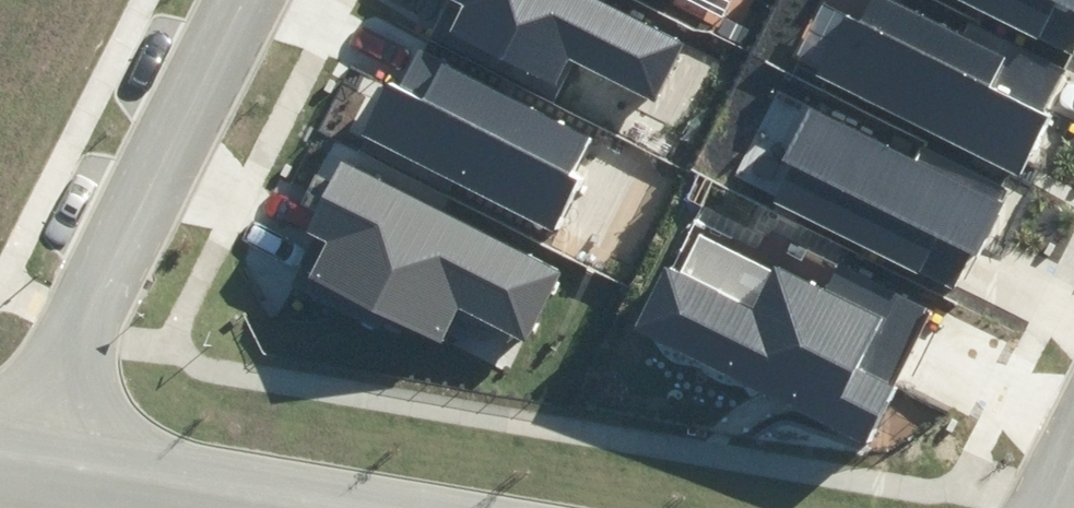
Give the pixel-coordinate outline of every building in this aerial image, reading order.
[(465,21),(565,70),(576,49),(664,93),(694,32),(628,0),(476,0),(465,21)] [(922,0),(879,0),(873,12),(861,7),(833,64),(1022,157),(1045,110),(1003,90),(1023,49),(922,0)] [(1037,33),(1054,0),(970,0),(1037,33)] [(400,67),(371,124),(566,221),(595,162),(580,154),(596,123),(430,41),(414,73),(400,67)] [(804,155),(789,183),(921,256),(943,216),(983,239),(1008,194),(824,92),(793,148),(804,155)] [(326,227),(310,260),(455,327),(469,298),(537,329),(571,256),(351,155),(319,224),(326,227)] [(676,240),(636,317),(877,438),(906,382),(861,359),(890,302),(781,247),(762,284),(676,240)]
